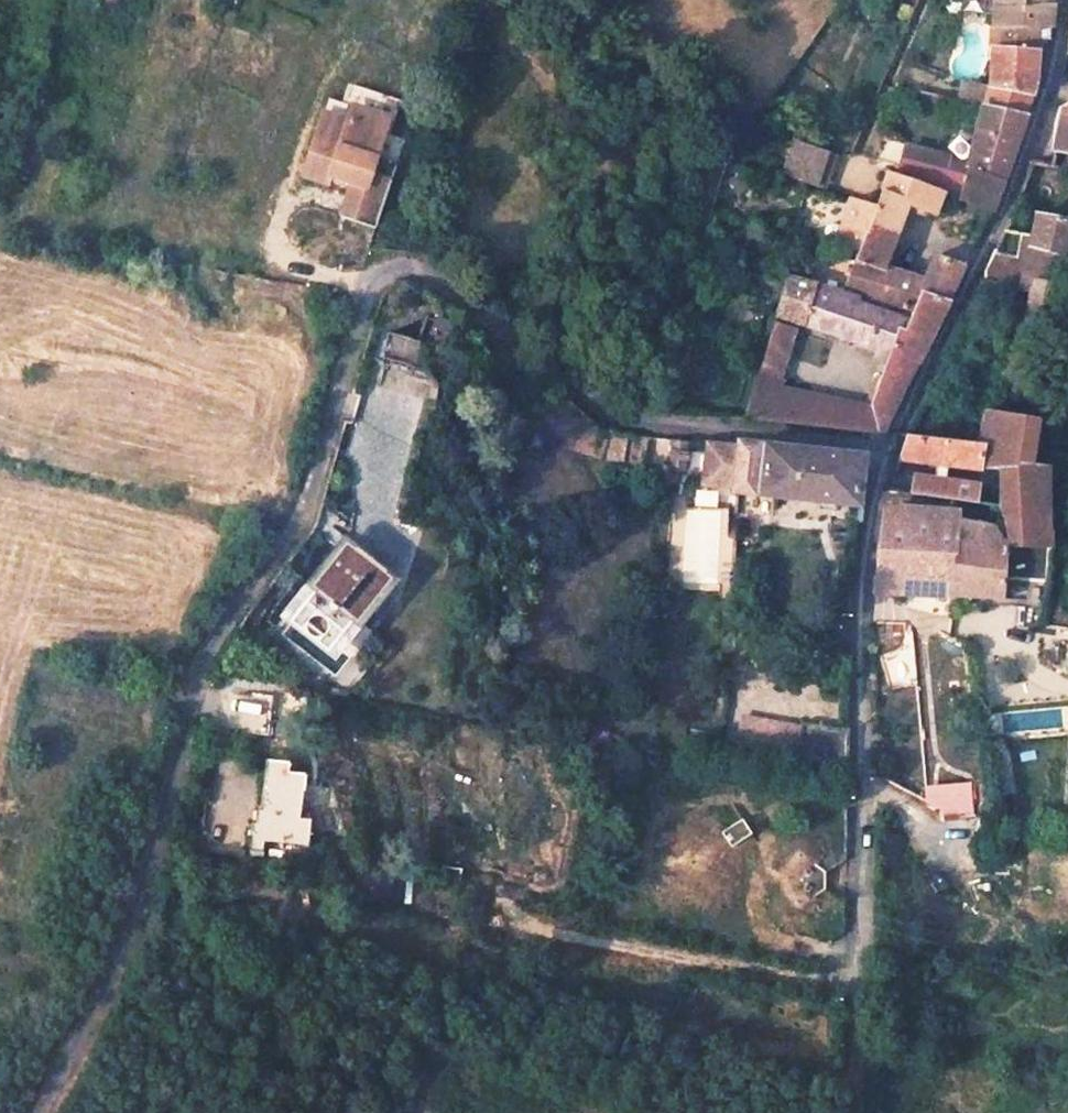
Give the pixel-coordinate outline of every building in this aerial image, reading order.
[(1053,3),(1049,4),(994,6),(992,47),(1036,49),(1037,28),(1051,29),(1053,3)] [(1034,80),(1035,67),(1036,49),(992,47),(991,69),(991,72),(989,86),(1031,95),(1034,80)] [(1025,115),(1031,95),(989,86),(984,106),(1025,115)] [(956,109),(982,115),(984,106),(957,99),(956,109)] [(991,212),(995,201),(1005,172),(1012,154),(1025,115),(984,106),(982,115),(970,163),(969,166),(968,168),(965,168),(963,175),(906,158),(900,177),(942,192),(941,194),(959,201),(991,212)] [(1059,109),(1052,130),(1049,148),(1067,151),(1067,106),(1059,109)] [(347,121),(324,113),(303,175),(328,183),(331,175),(352,182),(340,217),(375,228),(391,181),(370,173),(376,158),(387,123),(383,116),(358,108),(350,111),(347,121)] [(815,183),(826,154),(793,142),(783,171),(815,183)] [(970,163),(908,146),(906,158),(963,175),(965,168),(968,168),(969,166),(970,163)] [(834,157),(826,154),(815,183),(824,186),(834,157)] [(391,181),(397,165),(376,158),(370,173),(391,181)] [(868,223),(892,232),(895,224),(901,208),(906,209),(923,215),(924,211),(934,214),(941,194),(942,192),(900,177),(888,171),(875,205),(850,198),(849,203),(842,227),(837,242),(837,243),(859,250),(868,223)] [(1033,213),(1028,234),(1017,287),(1028,290),(1022,315),(1026,317),(1021,336),(1048,343),(1067,240),(1067,219),(1033,213)] [(924,282),(910,277),(885,269),(879,267),(890,237),(892,232),(868,223),(859,250),(844,290),(905,310),(911,311),(919,290),(948,301),(954,290),(963,269),(962,264),(934,256),(926,277),(924,282)] [(830,239),(837,242),(842,227),(834,225),(829,225),(825,227),(824,232),(826,236),(830,239)] [(1028,234),(1001,230),(980,268),(984,276),(1017,287),(1028,234)] [(894,240),(890,237),(879,267),(885,269),(894,240)] [(444,251),(438,259),(449,267),(455,259),(444,251)] [(912,272),(910,277),(924,282),(926,277),(912,272)] [(775,315),(889,354),(902,320),(877,311),(853,304),(843,292),(787,276),(775,315)] [(902,320),(889,354),(870,405),(810,394),(780,388),(754,382),(754,384),(744,418),(835,429),(862,434),(880,436),(915,365),(916,366),(930,339),(940,318),(948,301),(919,290),(911,311),(905,310),(902,320)] [(772,324),(759,368),(780,374),(794,331),(772,324)] [(416,360),(422,338),(393,330),(387,352),(416,360)] [(409,396),(431,397),(431,368),(386,368),(386,382),(409,383),(409,396)] [(757,372),(757,373),(754,382),(780,388),(782,379),(757,372)] [(972,444),(904,434),(895,460),(979,469),(1004,469),(999,490),(956,485),(948,482),(909,476),(906,496),(996,509),(1005,532),(1004,543),(1004,548),(1047,545),(1048,535),(1046,534),(1044,469),(1028,468),(1034,422),(979,411),(972,444)] [(689,466),(688,438),(658,438),(659,467),(689,466)] [(855,455),(742,444),(738,492),(852,499),(855,455)] [(926,513),(883,509),(876,554),(872,594),(951,599),(955,522),(952,521),(925,520),(926,513)] [(987,529),(955,522),(951,599),(999,601),(1000,583),(1044,584),(1047,545),(1004,548),(1004,543),(999,544),(987,529)] [(338,548),(308,587),(323,598),(322,600),(322,601),(321,603),(321,606),(322,608),(323,611),(324,613),(326,615),(328,616),(331,617),(333,617),(336,617),(338,616),(341,614),(342,613),(356,624),(387,586),(380,581),(389,570),(353,542),(344,553),(338,548)] [(799,724),(739,712),(735,743),(794,755),(799,724)] [(847,729),(799,719),(799,724),(794,755),(846,765),(847,729)] [(290,762),(264,759),(260,824),(252,822),(249,852),(264,854),(264,843),(309,847),(313,819),(302,817),(306,772),(289,770),(290,762)] [(973,812),(971,780),(924,783),(926,814),(973,812)] [(732,845),(754,832),(745,817),(723,830),(732,845)] [(416,874),(407,909),(428,914),(436,878),(416,874)]
